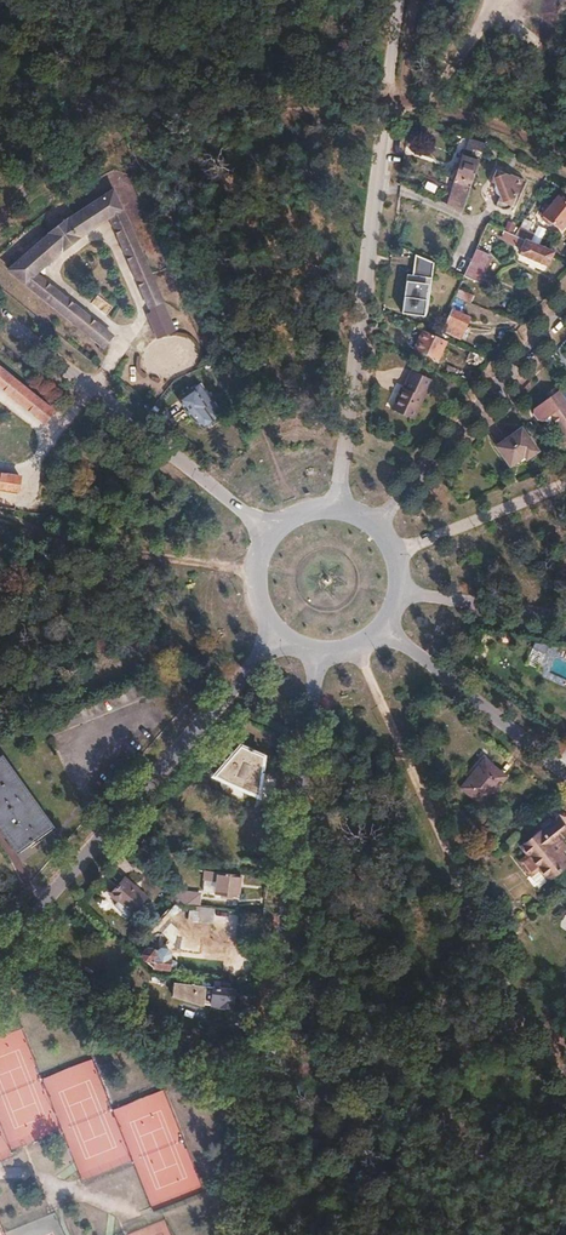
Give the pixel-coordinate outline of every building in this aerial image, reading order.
[(444,200),(443,204),(461,211),(484,144),(483,143),(468,138),(447,200),(444,200)] [(496,169),(490,182),(494,184),(493,187),(493,190),(494,192),(497,195),(499,196),(495,206),(503,210),(506,210),(508,209),(510,206),(514,195),(515,194),(517,192),(523,180),(510,174),(508,175),(496,169)] [(408,180),(405,187),(437,201),(439,197),(432,194),(433,191),(408,180)] [(48,234),(10,270),(104,347),(112,337),(30,270),(57,245),(58,247),(76,233),(75,232),(106,211),(149,309),(162,303),(112,190),(67,220),(65,219),(47,233),(48,234)] [(543,216),(561,230),(565,224),(565,201),(559,196),(543,216)] [(521,224),(515,235),(518,236),(530,242),(535,231),(521,224)] [(518,236),(515,243),(522,247),(520,252),(547,263),(552,251),(530,242),(518,236)] [(475,249),(464,275),(479,282),(490,256),(475,249)] [(428,259),(424,266),(431,269),(429,272),(434,274),(431,281),(444,287),(446,283),(457,289),(464,275),(428,259)] [(405,283),(402,313),(424,316),(428,286),(405,283)] [(457,290),(455,298),(471,302),(473,294),(457,290)] [(453,309),(443,330),(454,335),(455,334),(462,337),(471,318),(453,309)] [(422,329),(414,348),(438,359),(447,341),(437,336),(422,329)] [(45,423),(54,412),(0,368),(0,387),(45,423)] [(400,391),(391,410),(413,420),(431,380),(411,371),(402,392),(400,391)] [(199,386),(179,401),(192,418),(205,430),(222,417),(199,386)] [(541,403),(564,435),(565,434),(565,402),(555,387),(547,393),(549,396),(541,403)] [(521,429),(496,447),(510,465),(529,451),(532,455),(537,451),(521,429)] [(18,491),(20,477),(0,474),(0,488),(18,491)] [(339,585),(333,580),(327,586),(333,591),(339,585)] [(525,664),(538,669),(546,646),(534,641),(525,664)] [(240,745),(214,776),(258,795),(263,756),(240,745)] [(468,779),(461,787),(482,804),(505,777),(490,765),(493,761),(483,753),(465,776),(468,779)] [(19,850),(52,828),(0,756),(0,823),(19,850)] [(521,845),(547,879),(565,864),(565,858),(560,851),(564,847),(558,839),(565,833),(565,828),(558,817),(521,845)] [(204,869),(203,879),(216,880),(214,892),(220,893),(220,896),(231,897),(232,894),(238,895),(240,874),(204,869)] [(123,879),(109,895),(131,914),(145,898),(123,879)] [(203,879),(202,891),(214,892),(216,880),(203,879)] [(185,894),(184,903),(196,905),(197,896),(185,894)] [(147,947),(142,953),(146,959),(154,966),(153,970),(170,972),(171,967),(173,967),(175,966),(175,962),(172,960),(171,956),(172,953),(166,948),(161,948),(157,951),(154,949),(147,947)] [(172,981),(170,995),(198,1003),(199,1004),(201,1005),(202,1002),(230,1007),(232,989),(172,981)]
